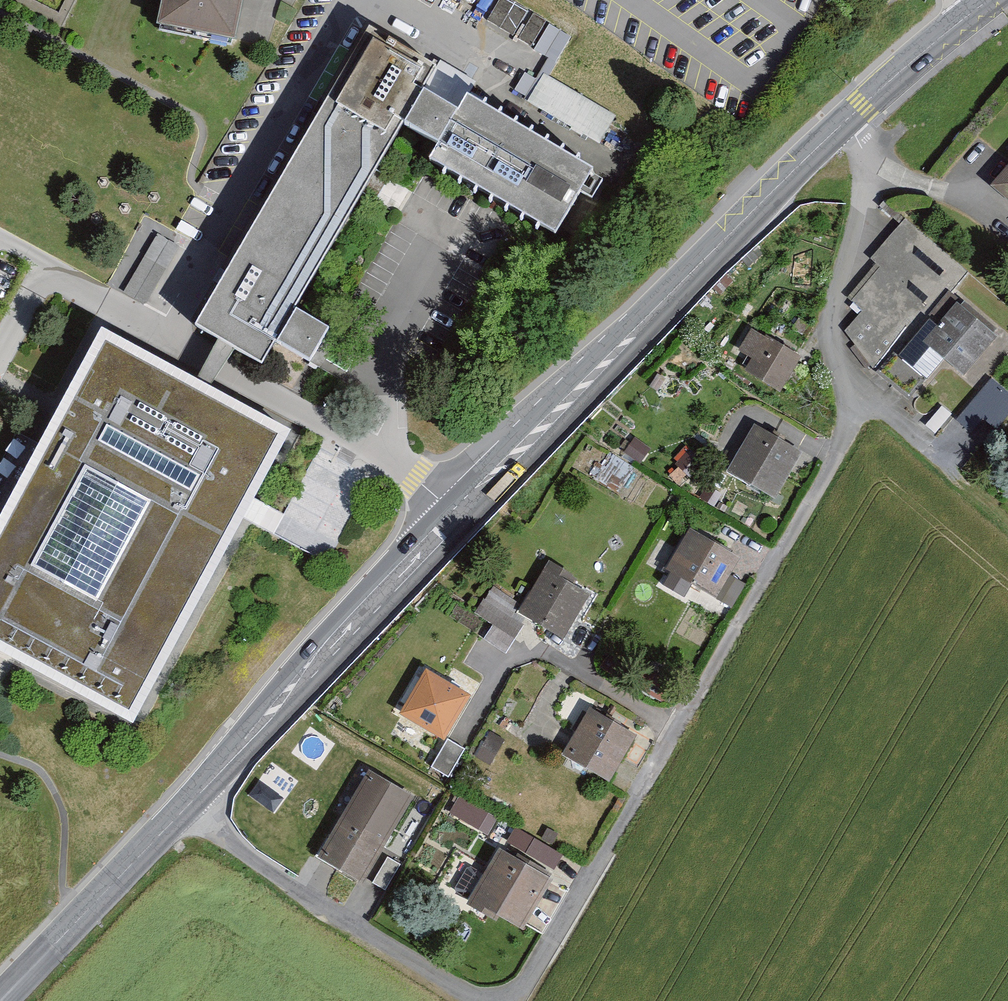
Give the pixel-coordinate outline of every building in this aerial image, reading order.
[(157,34),(235,50),(245,0),(164,0),(157,34)] [(533,45),(547,20),(511,0),(497,0),(487,19),(533,45)] [(549,22),(533,50),(555,62),(571,34),(549,22)] [(373,30),(201,318),(274,361),(286,341),(327,364),(349,326),(312,304),(295,333),(287,328),(400,139),(565,237),(606,168),(373,30)] [(992,190),(1007,205),(1007,171),(992,190)] [(970,272),(904,214),(859,264),(868,272),(843,301),(863,319),(849,334),(914,392),(942,361),(965,380),(999,341),(948,296),(970,272)] [(0,506),(0,644),(132,716),(293,424),(103,320),(0,506)] [(750,353),(743,366),(784,389),(804,355),(752,324),(739,347),(750,353)] [(992,440),(1007,417),(1007,388),(990,375),(960,418),(992,440)] [(759,426),(734,467),(780,493),(804,451),(759,426)] [(690,527),(668,564),(674,570),(667,582),(688,594),(698,577),(720,590),(740,556),(690,527)] [(493,583),(475,611),(495,623),(485,637),(506,650),(527,617),(566,642),(596,595),(545,562),(520,601),(493,583)] [(427,666),(399,709),(445,736),(470,693),(427,666)] [(591,708),(566,750),(609,776),(634,734),(591,708)] [(447,737),(431,765),(450,775),(465,747),(447,737)] [(370,770),(319,852),(365,877),(413,795),(370,770)] [(555,868),(564,850),(517,828),(508,847),(555,868)] [(552,877),(501,848),(474,898),(524,925),(552,877)]
